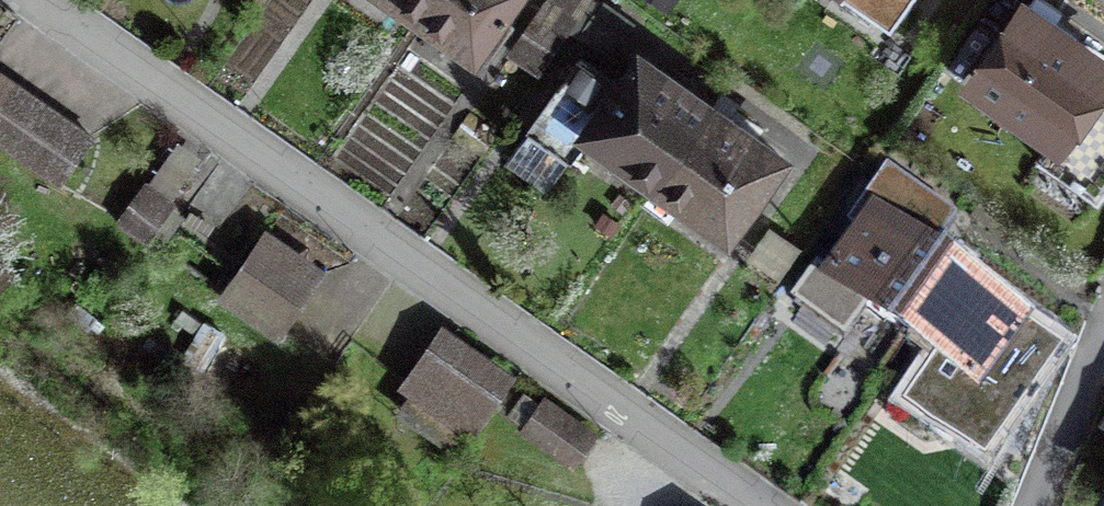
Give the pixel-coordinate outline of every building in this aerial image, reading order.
[(420,14),(430,0),(400,0),(420,14)] [(420,14),(486,61),(513,24),(507,20),(502,17),(505,13),(501,10),(509,0),(430,0),(420,14)] [(572,0),(549,0),(511,54),(539,73),(585,9),(572,0)] [(1023,7),(972,80),(1063,143),(1103,83),(1103,63),(1023,7)] [(709,108),(640,59),(629,75),(621,86),(579,57),(530,127),(571,156),(588,132),(657,180),(709,108)] [(39,101),(0,74),(0,144),(6,148),(39,101)] [(39,101),(6,148),(58,185),(91,137),(39,101)] [(709,108),(657,180),(727,230),(753,193),(779,157),(709,108)] [(905,334),(946,276),(937,269),(928,263),(957,221),(887,172),(847,228),(867,242),(836,286),(905,334)] [(145,185),(120,220),(147,239),(172,205),(145,185)] [(317,276),(264,238),(226,293),(279,330),(317,276)] [(946,276),(905,334),(937,357),(908,398),(984,451),(1053,353),(1013,325),(1014,324),(980,300),(946,276)] [(504,378),(451,342),(418,388),(470,424),(504,378)] [(593,436),(543,401),(525,429),(574,463),(593,436)]
